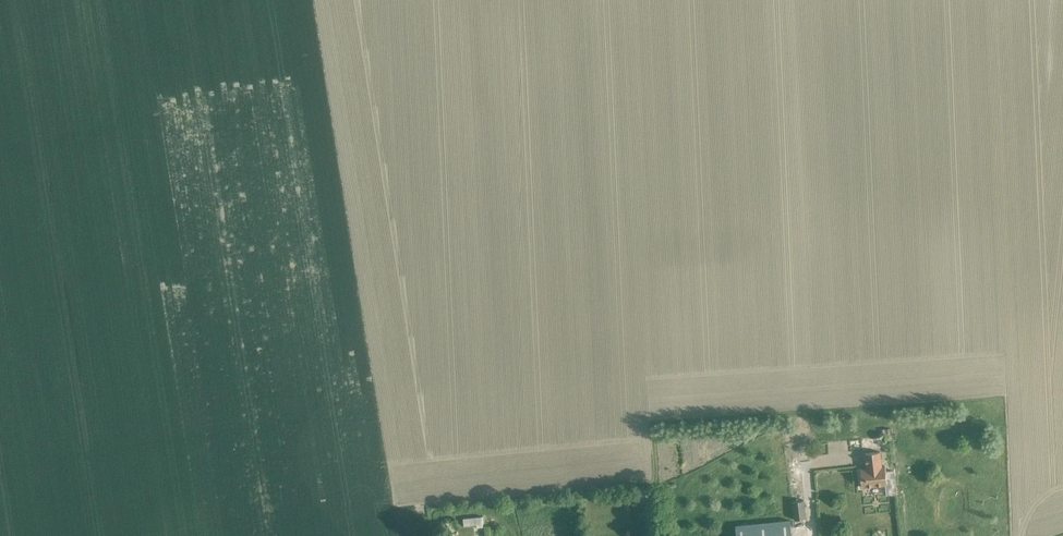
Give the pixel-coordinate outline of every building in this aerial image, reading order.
[(866,469),(860,469),(862,488),(885,485),(886,495),(896,494),(894,470),(886,471),(885,467),(881,467),(880,452),(865,454),(866,469)] [(795,520),(806,519),(804,501),(792,502),(795,520)] [(455,520),(446,523),(449,532),(458,529),(457,527),(455,520)] [(790,521),(736,526),(737,535),(791,535),(790,521)]
